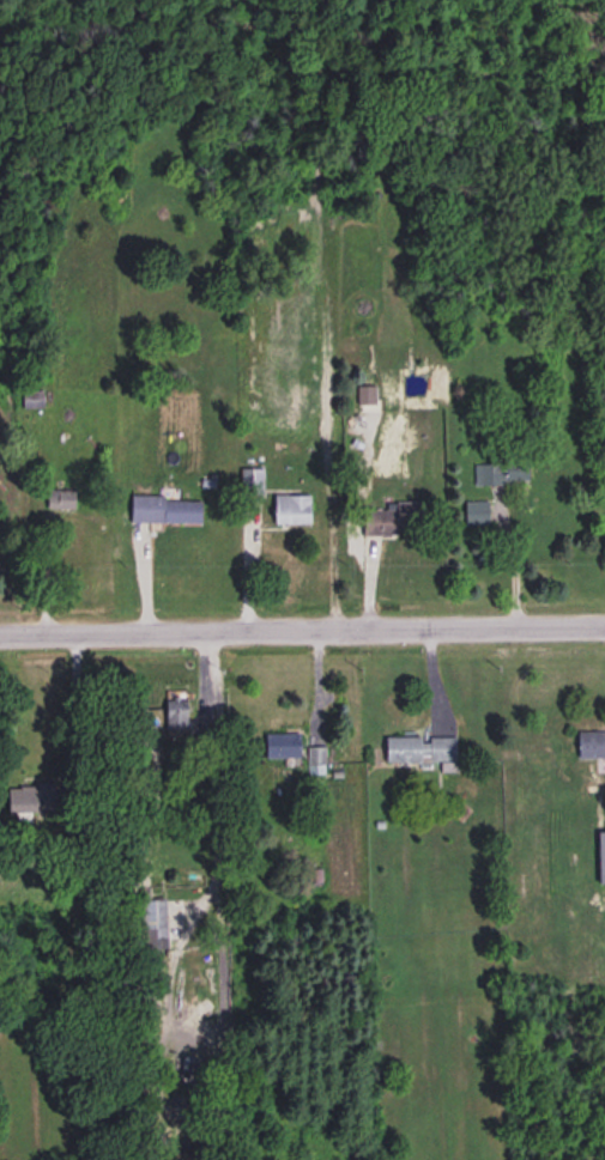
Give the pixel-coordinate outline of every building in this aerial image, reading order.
[(203,523),(204,499),(133,496),(131,520),(203,523)] [(481,497),(462,498),(462,519),(482,519),(481,497)] [(597,884),(604,884),(604,832),(597,832),(597,884)]
